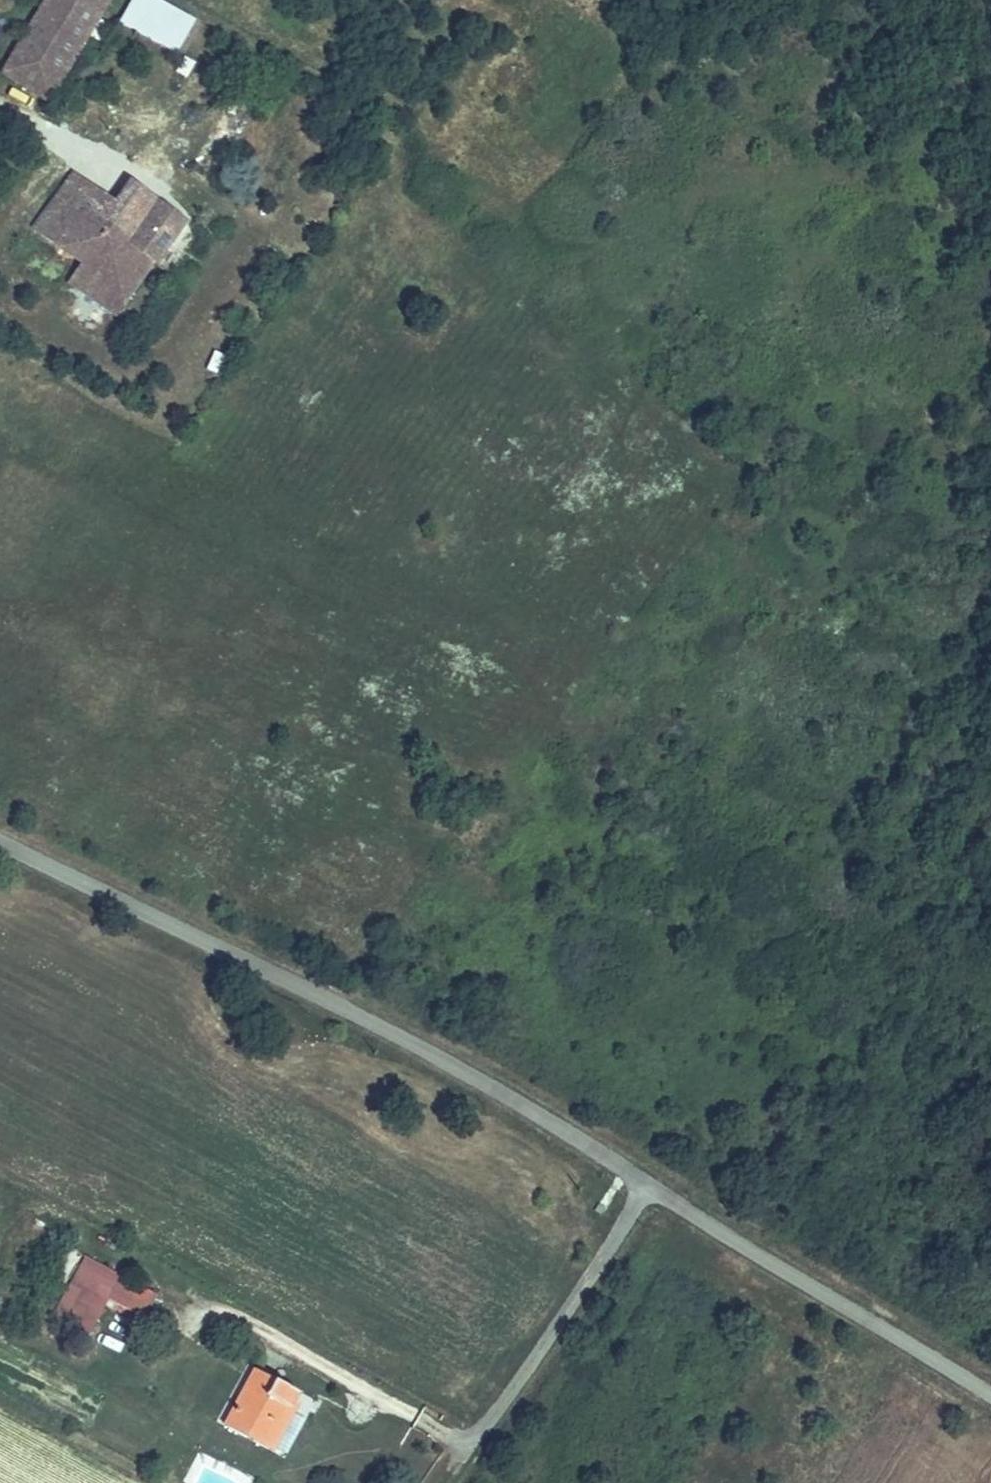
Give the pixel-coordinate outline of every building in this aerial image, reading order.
[(110,0),(38,0),(0,67),(0,76),(52,104),(110,0)] [(71,175),(30,232),(84,274),(75,286),(112,313),(183,216),(136,184),(119,207),(71,175)] [(88,1328),(107,1294),(143,1314),(154,1292),(102,1264),(86,1255),(56,1311),(88,1328)] [(247,1363),(219,1416),(284,1454),(313,1400),(247,1363)]
